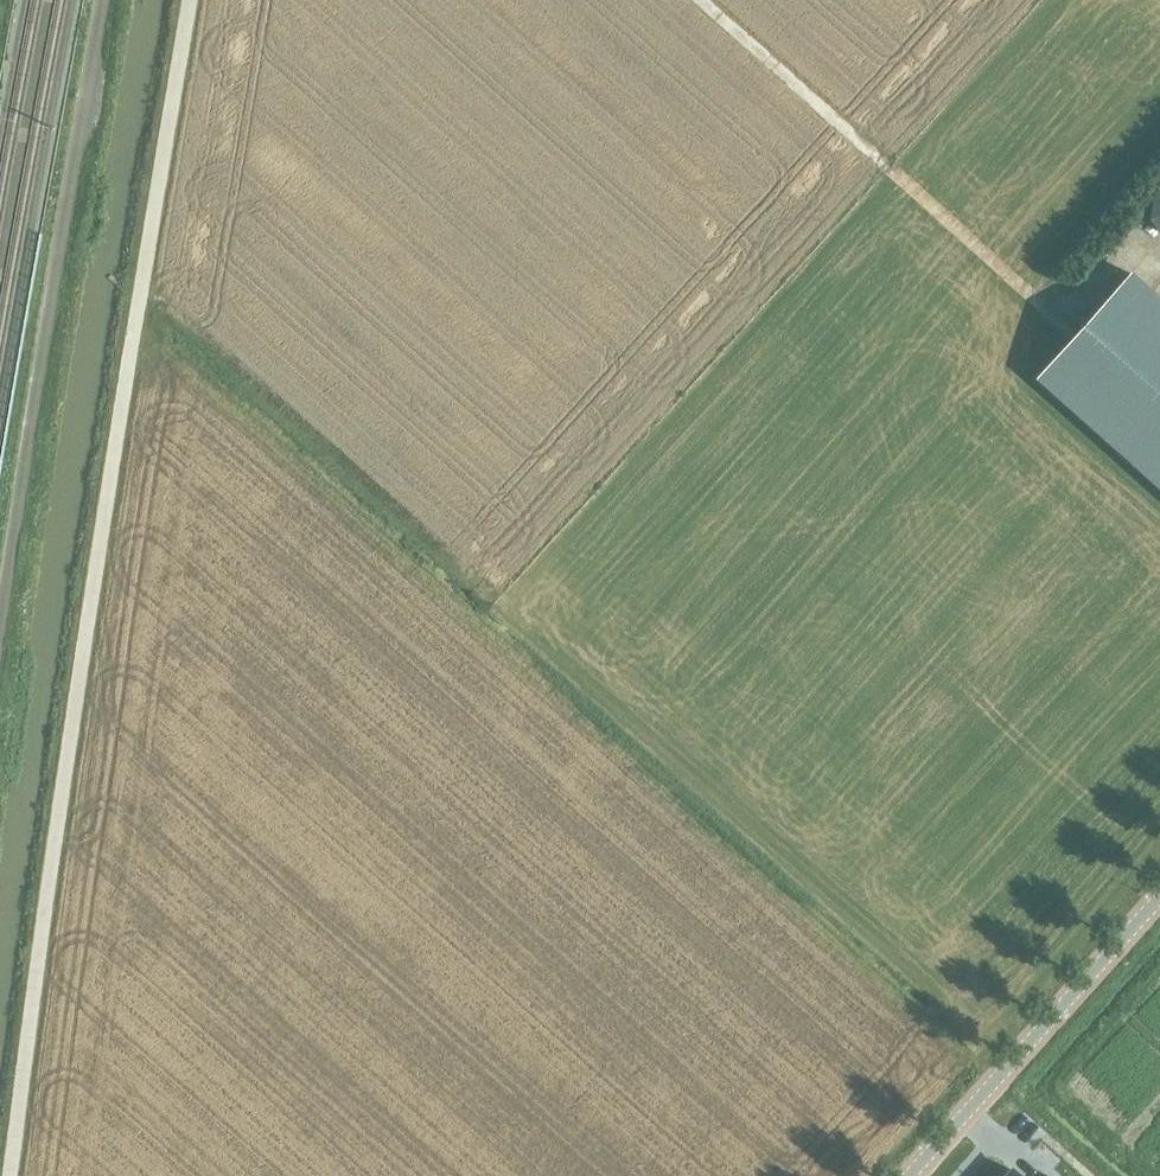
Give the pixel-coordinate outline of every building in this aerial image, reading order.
[(1155,185),(1148,220),(1159,229),(1159,184),(1155,185)] [(1080,327),(1034,378),(1159,490),(1159,296),(1132,270),(1080,327)]
